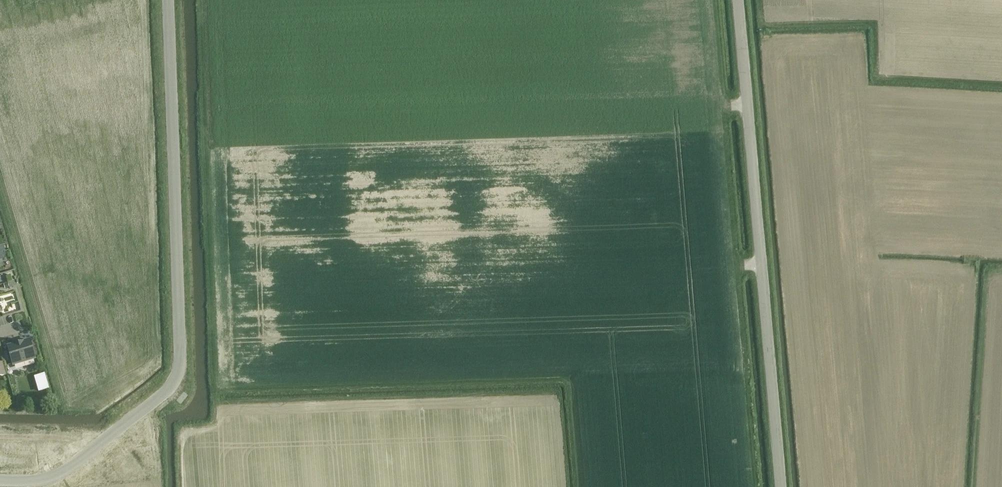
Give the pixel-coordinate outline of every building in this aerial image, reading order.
[(13,366),(35,359),(30,340),(7,346),(13,366)] [(7,396),(2,401),(9,408),(14,402),(7,396)] [(25,397),(17,398),(18,411),(26,410),(25,397)]
